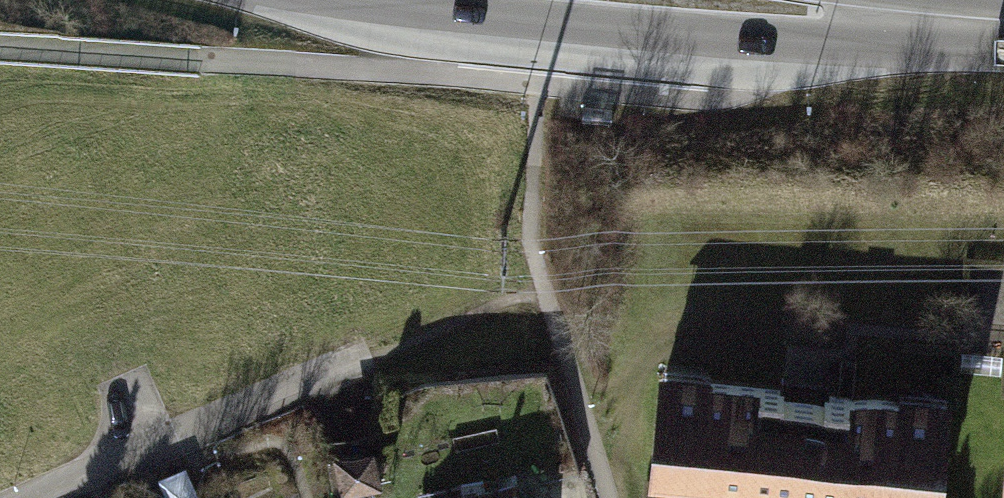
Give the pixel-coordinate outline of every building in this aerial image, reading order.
[(658,479),(875,497),(951,497),(959,403),(667,378),(658,479)] [(470,497),(523,497),(521,487),(470,497)]
